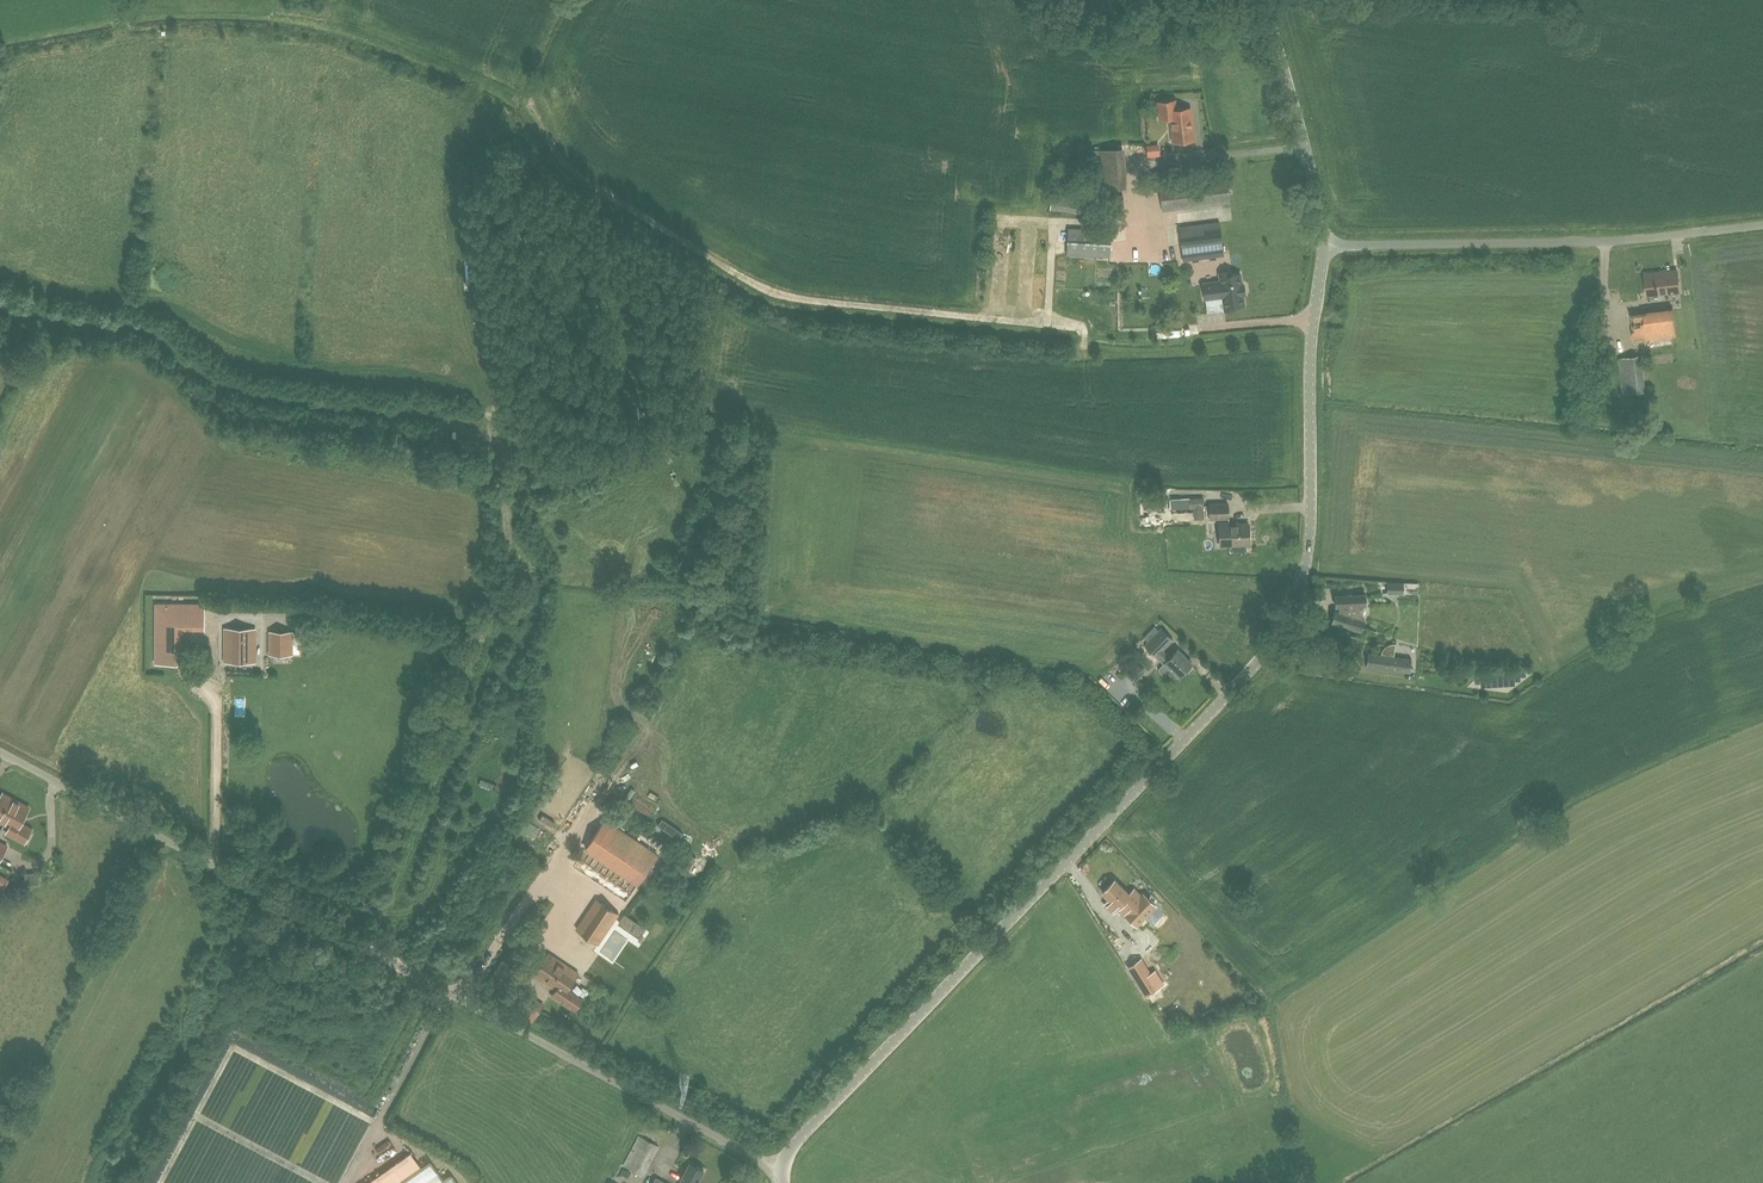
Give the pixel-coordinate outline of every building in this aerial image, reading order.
[(1173,142),(1194,139),(1190,107),(1176,109),(1175,100),(1158,102),(1160,119),(1170,117),(1173,142)] [(1092,189),(1127,187),(1125,147),(1090,149),(1092,189)] [(1162,210),(1230,201),(1227,178),(1159,187),(1162,210)] [(1086,214),(1088,197),(1052,193),(1050,210),(1086,214)] [(1106,215),(1124,214),(1123,193),(1105,195),(1106,215)] [(1220,221),(1179,226),(1183,260),(1224,255),(1220,221)] [(1151,303),(1153,283),(1144,282),(1145,269),(1147,227),(1119,226),(1118,245),(1111,244),(1111,230),(1068,228),(1067,254),(1110,256),(1110,253),(1117,253),(1116,268),(1137,269),(1136,282),(1134,302),(1151,303)] [(1645,273),(1647,294),(1680,291),(1678,270),(1645,273)] [(1221,281),(1203,283),(1205,299),(1223,297),(1225,311),(1234,309),(1234,306),(1244,305),(1242,294),(1245,294),(1244,284),(1241,284),(1240,273),(1230,275),(1230,272),(1220,273),(1221,281)] [(1641,344),(1618,346),(1623,394),(1646,391),(1641,344)] [(1170,498),(1171,509),(1190,507),(1193,507),(1194,519),(1204,519),(1203,497),(1189,497),(1170,498)] [(1209,519),(1229,518),(1229,501),(1208,502),(1209,519)] [(1220,544),(1250,543),(1249,523),(1229,524),(1229,522),(1219,522),(1220,544)] [(1387,582),(1387,593),(1403,593),(1403,583),(1387,582)] [(1362,604),(1366,604),(1366,593),(1336,594),(1336,605),(1340,605),(1340,611),(1336,610),(1332,620),(1361,629),(1364,619),(1360,617),(1362,604)] [(155,664),(175,664),(175,624),(204,624),(204,604),(155,604),(155,664)] [(1173,640),(1161,628),(1145,644),(1157,656),(1157,655),(1164,662),(1159,667),(1159,670),(1163,674),(1166,674),(1171,668),(1179,676),(1185,671),(1186,672),(1188,672),(1192,668),(1192,666),(1191,665),(1192,663),(1178,649),(1170,656),(1163,649),(1173,640)] [(254,660),(255,629),(226,629),(226,660),(254,660)] [(292,632),(271,631),(271,653),(292,653),(292,632)] [(1394,656),(1395,646),(1392,646),(1389,647),(1386,649),(1384,652),(1384,655),(1368,653),(1366,666),(1410,672),(1412,659),(1394,656)] [(1124,673),(1134,682),(1145,671),(1135,661),(1124,673)] [(26,815),(30,807),(3,793),(0,799),(0,820),(5,823),(11,812),(14,814),(15,812),(22,816),(23,814),(26,815)] [(5,823),(9,825),(6,832),(25,842),(27,839),(29,841),(33,833),(31,832),(32,829),(22,823),(26,815),(23,814),(22,816),(15,812),(14,814),(11,812),(5,823)] [(1,894),(9,879),(0,874),(0,893),(1,894)] [(1104,892),(1110,898),(1104,904),(1114,914),(1121,906),(1127,911),(1125,913),(1137,923),(1155,904),(1143,894),(1142,895),(1135,888),(1129,894),(1115,880),(1104,892)] [(598,899),(578,928),(599,943),(620,914),(598,899)] [(622,925),(639,937),(644,929),(628,917),(622,925)] [(534,974),(556,989),(551,996),(575,1012),(584,999),(568,988),(579,973),(549,952),(534,974)] [(1129,967),(1146,994),(1147,994),(1157,987),(1162,984),(1154,971),(1150,974),(1141,959),(1129,967)] [(452,1175),(443,1181),(430,1162),(400,1182),(457,1182),(452,1175)] [(704,1169),(690,1162),(681,1179),(679,1182),(696,1182),(704,1169)]
